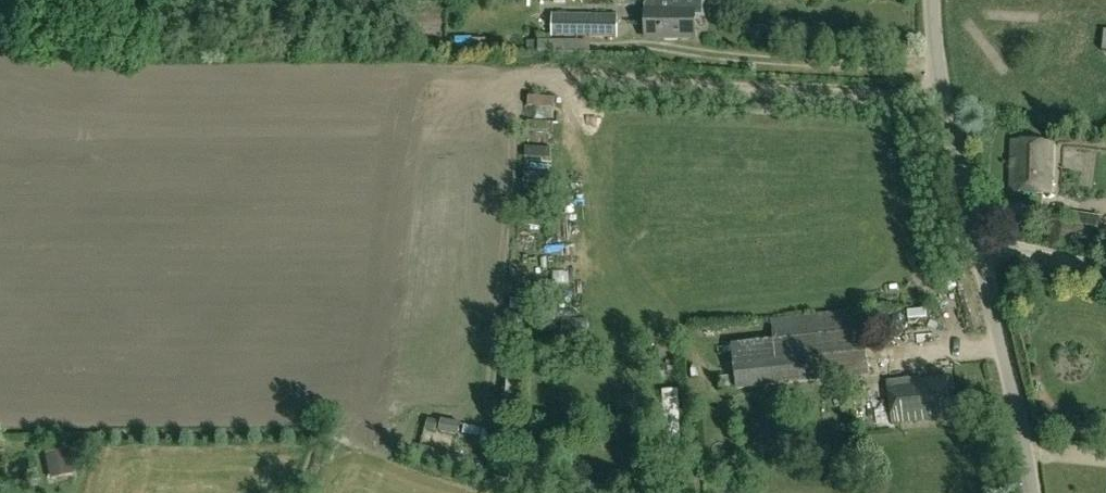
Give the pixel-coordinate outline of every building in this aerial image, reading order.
[(645,38),(664,38),(664,40),(678,40),(678,38),(694,38),(695,17),(695,11),(704,11),(704,0),(653,0),(653,8),(646,8),(645,38)] [(552,13),(552,36),(617,37),(618,14),(552,13)] [(1012,142),(1009,191),(1050,194),(1053,144),(1012,142)] [(1083,144),(1078,168),(1085,169),(1082,182),(1105,187),(1105,149),(1083,144)] [(530,244),(532,233),(512,230),(510,241),(530,244)] [(869,376),(864,330),(862,309),(817,314),(819,335),(732,345),(736,390),(869,376)] [(949,417),(945,375),(889,381),(894,423),(949,417)] [(67,450),(45,455),(50,478),(73,474),(67,450)]
